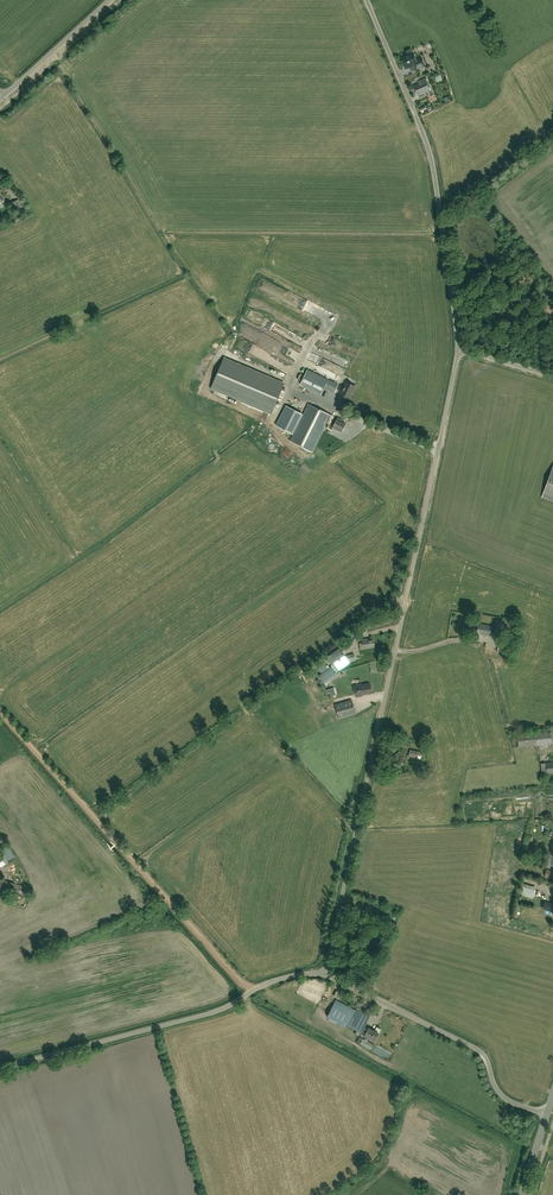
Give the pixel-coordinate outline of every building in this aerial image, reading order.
[(416,59),(414,52),(408,55),(408,56),(401,59),(405,69),(406,68),(407,69),(409,68),(409,67),(414,65),(416,70),(426,66),(422,57),(416,59)] [(417,97),(430,91),(431,91),(425,78),(418,81),(419,83),(412,86),(417,97)] [(21,215),(25,213),(18,199),(10,203),(14,212),(19,210),(21,215)] [(271,413),(284,383),(224,358),(211,388),(271,413)] [(287,374),(292,377),(297,369),(292,366),(287,374)] [(328,380),(308,369),(300,383),(321,394),(328,380)] [(340,381),(342,376),(329,370),(327,375),(340,381)] [(356,387),(346,382),(340,395),(349,399),(356,387)] [(334,392),(338,385),(333,383),(330,390),(334,392)] [(316,400),(319,394),(300,384),(297,391),(316,400)] [(285,399),(287,392),(281,390),(279,397),(285,399)] [(280,426),(292,432),(303,411),(287,403),(277,422),(281,424),(280,426)] [(329,424),(330,424),(332,419),(334,417),(309,404),(291,441),(312,452),(327,423),(329,424)] [(336,421),(332,419),(330,424),(329,424),(327,429),(331,431),(333,428),(342,432),(346,424),(340,422),(341,420),(337,418),(336,421)] [(542,498),(552,502),(552,467),(542,498)] [(495,626),(512,630),(513,622),(496,619),(495,626)] [(492,631),(493,626),(478,623),(477,628),(476,633),(491,636),(492,631)] [(360,649),(375,647),(373,639),(368,639),(362,640),(362,643),(360,643),(360,649)] [(339,649),(327,658),(337,672),(340,669),(350,663),(349,662),(345,656),(343,653),(342,653),(339,649)] [(348,658),(351,663),(357,660),(354,654),(348,658)] [(328,668),(322,660),(315,664),(321,673),(328,668)] [(362,694),(372,693),(370,684),(361,685),(361,684),(354,685),(356,697),(363,696),(362,694)] [(352,700),(335,705),(339,719),(356,714),(352,700)] [(421,756),(422,755),(421,753),(421,752),(410,750),(409,756),(417,758),(417,759),(420,760),(421,756)] [(546,870),(545,876),(552,879),(552,871),(546,870)] [(0,879),(0,890),(23,897),(26,887),(0,879)] [(535,890),(521,886),(519,894),(533,898),(535,890)] [(318,1002),(304,998),(299,1013),(313,1018),(318,1002)] [(329,1013),(326,1017),(345,1026),(345,1025),(361,1033),(369,1017),(358,1011),(336,1000),(329,1013)] [(364,1027),(361,1034),(375,1041),(379,1033),(368,1028),(368,1029),(364,1027)] [(358,1042),(371,1048),(374,1041),(361,1036),(358,1042)] [(389,1057),(391,1052),(378,1047),(376,1052),(389,1057)]
